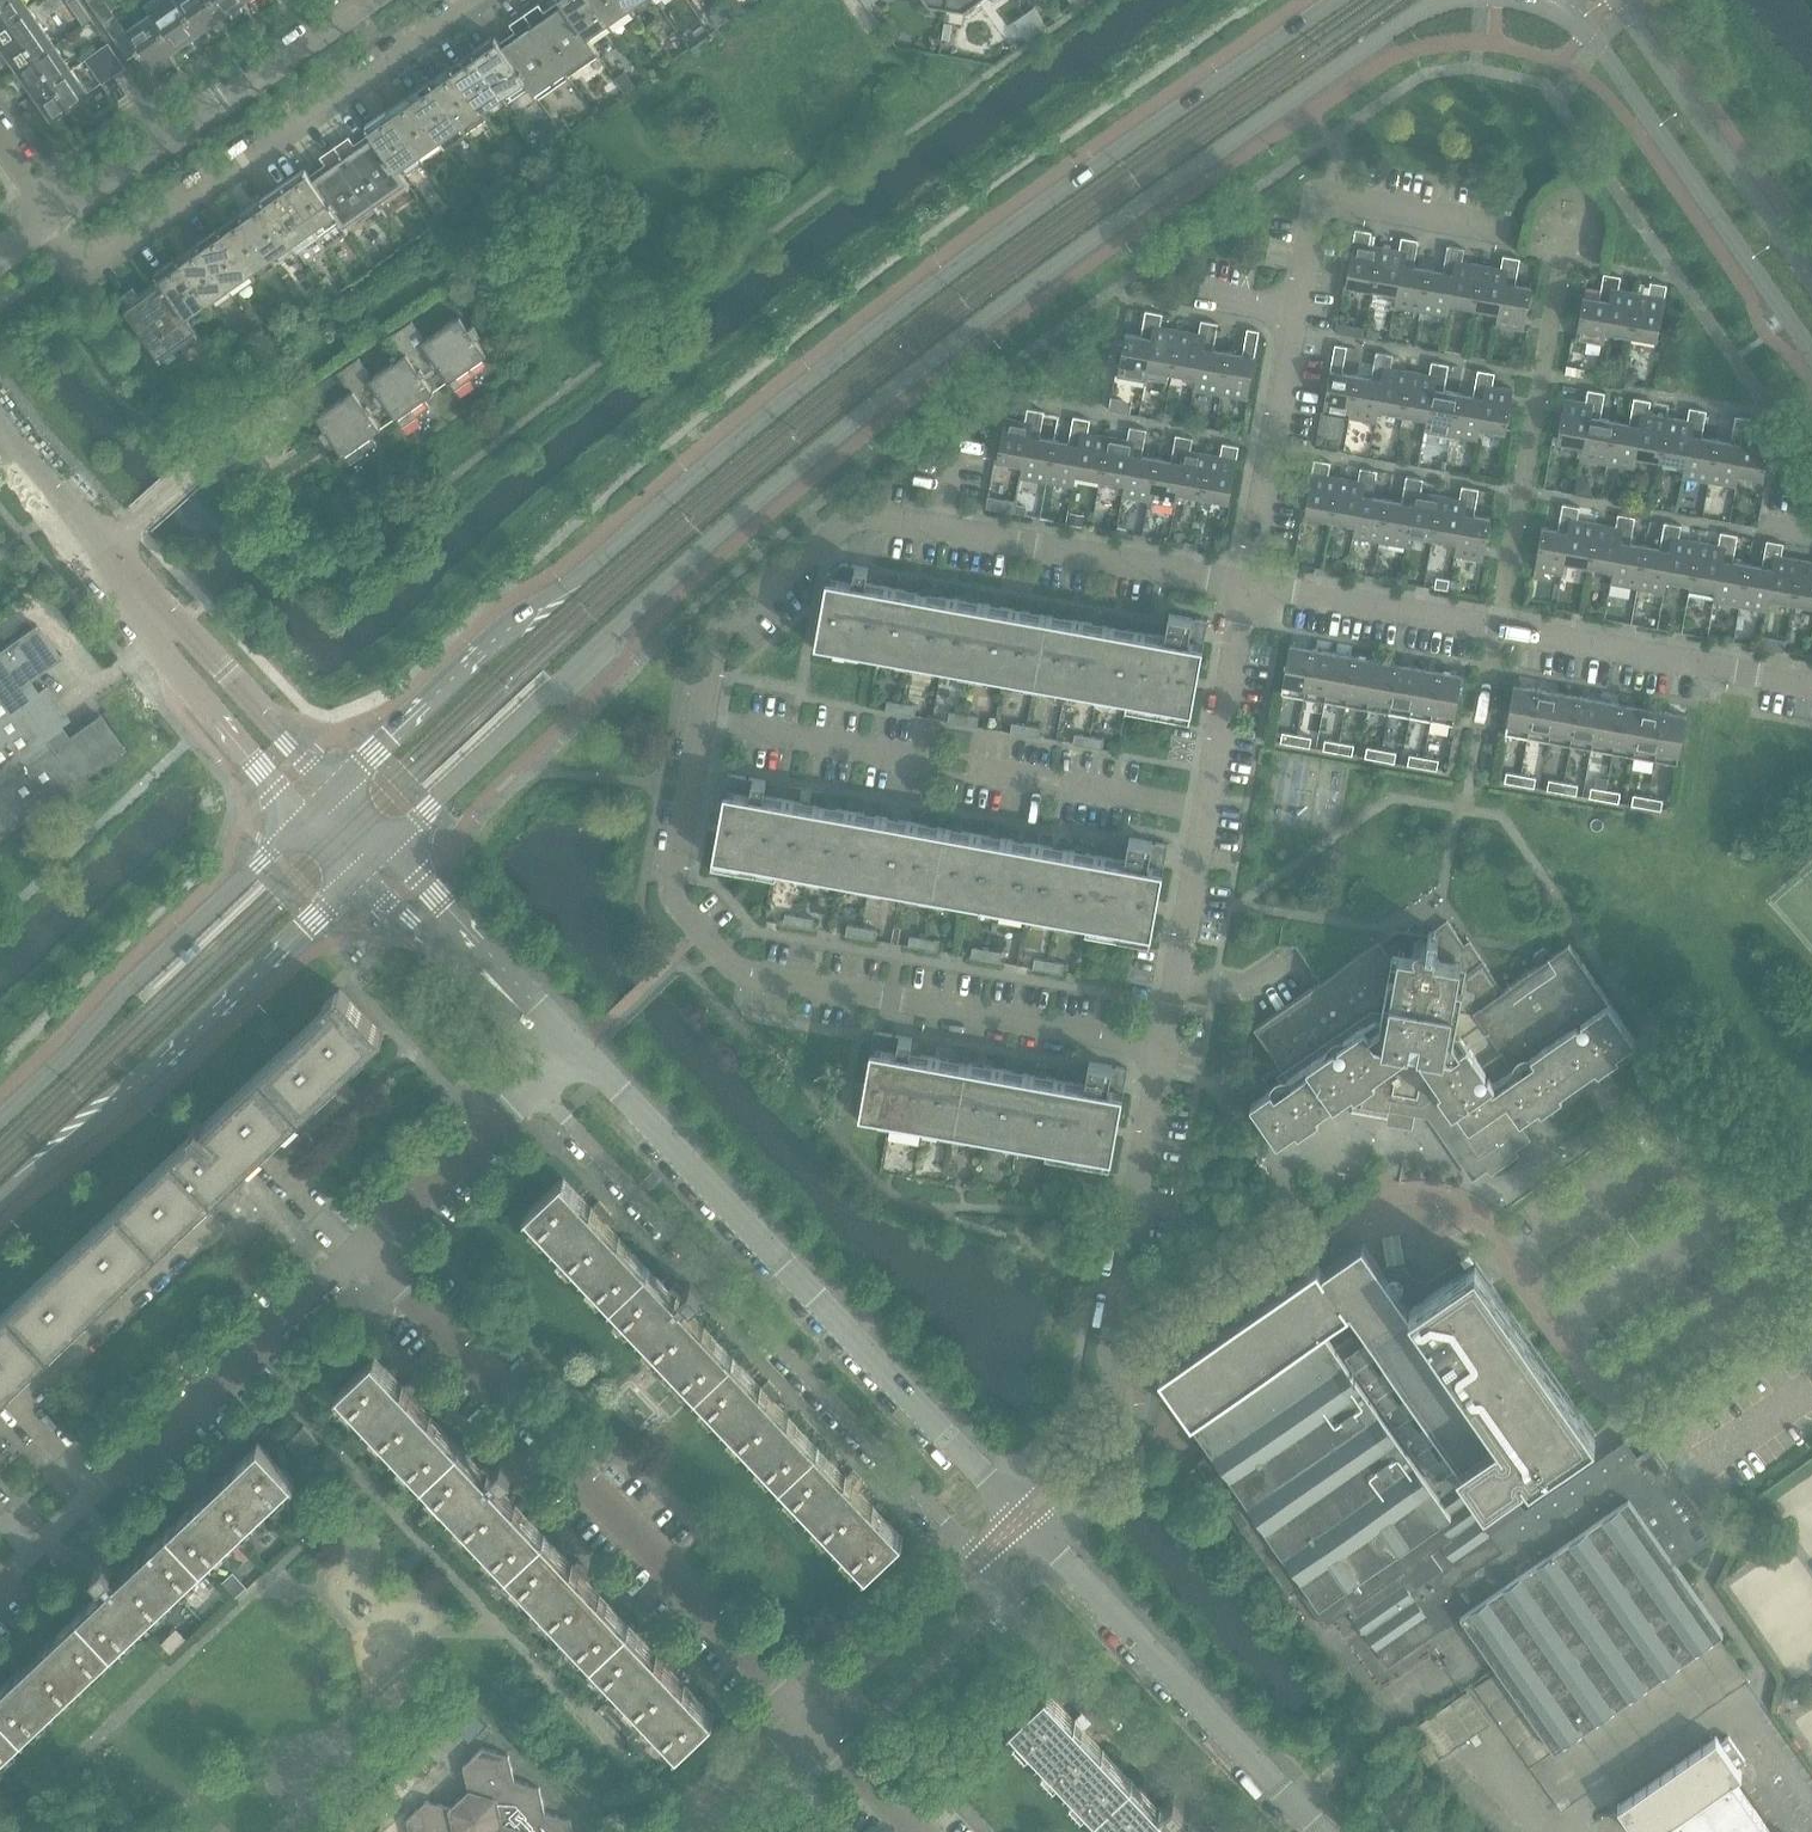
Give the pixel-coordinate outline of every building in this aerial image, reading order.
[(29,7),(24,0),(0,0),(0,27),(29,7)] [(85,24),(92,19),(79,0),(68,0),(85,24)] [(114,16),(116,14),(106,0),(88,0),(104,23),(114,16)] [(200,33),(177,0),(172,0),(152,15),(176,50),(200,33)] [(224,16),(213,0),(177,0),(200,33),(224,16)] [(247,0),(213,0),(224,16),(247,0)] [(587,38),(561,0),(558,0),(562,6),(547,16),(539,5),(525,15),(568,78),(599,56),(587,38)] [(609,23),(592,0),(561,0),(587,38),(593,34),(596,39),(612,28),(609,23)] [(629,9),(623,0),(592,0),(609,23),(629,9)] [(629,9),(636,4),(640,10),(654,0),(623,0),(629,9)] [(709,14),(718,27),(731,19),(722,6),(718,0),(710,5),(709,14)] [(722,6),(731,19),(743,10),(736,1),(731,0),(730,0),(722,6)] [(948,0),(923,0),(928,7),(946,10),(948,0)] [(946,10),(964,13),(982,0),(948,0),(946,10)] [(55,45),(29,7),(0,27),(0,43),(19,70),(55,45)] [(1025,14),(1038,32),(1046,26),(1034,8),(1025,14)] [(1027,39),(1038,32),(1025,14),(1015,22),(1027,39)] [(150,67),(176,50),(152,15),(126,33),(150,67)] [(538,99),(568,78),(525,15),(510,25),(518,36),(502,47),(496,37),(495,38),(538,99)] [(537,99),(538,99),(495,38),(474,53),(504,96),(525,82),(537,99)] [(98,52),(114,76),(126,68),(109,44),(98,52)] [(36,94),(72,69),(55,45),(19,70),(36,94)] [(103,84),(114,76),(98,52),(86,60),(103,84)] [(483,111),(504,96),(474,53),(453,67),(483,111)] [(461,126),(483,111),(453,67),(431,82),(461,126)] [(53,119),(89,93),(72,69),(36,94),(53,119)] [(626,92),(634,86),(625,72),(616,78),(626,92)] [(440,140),(461,126),(431,82),(410,97),(440,140)] [(419,155),(440,140),(410,97),(389,112),(419,155)] [(397,170),(419,155),(389,112),(367,127),(397,170)] [(567,122),(559,127),(565,135),(572,130),(567,122)] [(410,188),(397,170),(367,127),(365,128),(372,139),(357,150),(349,138),(335,147),(379,210),(410,188)] [(556,128),(547,134),(553,142),(561,136),(556,128)] [(348,231),(379,210),(335,147),(321,157),(329,169),(313,180),(348,231)] [(501,166),(495,170),(500,176),(505,173),(501,166)] [(350,233),(348,231),(313,180),(306,170),(284,185),(314,229),(328,248),(350,233)] [(328,248),(314,229),(284,185),(263,200),(293,243),(307,263),(328,248)] [(272,258),(293,243),(263,200),(242,215),(272,258)] [(251,273),(272,258),(242,215),(221,230),(251,273)] [(1373,288),(1380,246),(1370,244),(1372,232),(1356,229),(1346,283),(1373,288)] [(229,287),(251,273),(221,230),(199,244),(229,287)] [(1408,247),(1418,249),(1419,240),(1402,237),(1400,250),(1380,246),(1373,288),(1397,292),(1398,292),(1406,251),(1407,251),(1408,247)] [(208,302),(229,287),(199,244),(178,259),(208,302)] [(1475,306),(1482,265),(1463,261),(1465,249),(1448,246),(1446,254),(1456,256),(1455,260),(1456,260),(1450,301),(1451,302),(1475,306)] [(1414,266),(1418,249),(1408,247),(1407,251),(1406,251),(1398,292),(1397,292),(1394,305),(1421,309),(1429,268),(1414,266)] [(1449,314),(1451,302),(1450,301),(1456,260),(1455,260),(1456,256),(1446,254),(1444,271),(1429,268),(1421,309),(1449,314)] [(1509,265),(1519,267),(1520,259),(1503,256),(1501,268),(1482,265),(1475,306),(1498,310),(1500,310),(1507,269),(1509,270),(1509,265)] [(187,317),(208,302),(178,259),(157,274),(187,317)] [(1516,284),(1519,267),(1509,265),(1509,270),(1507,269),(1500,310),(1498,310),(1496,323),(1525,328),(1532,287),(1516,284)] [(331,297),(352,283),(343,271),(323,285),(331,297)] [(1605,343),(1607,330),(1606,329),(1613,288),(1612,288),(1612,284),(1603,282),(1604,273),(1600,299),(1584,296),(1576,338),(1605,343)] [(1634,280),(1632,292),(1619,289),(1621,277),(1604,273),(1603,282),(1612,284),(1612,288),(1613,288),(1606,329),(1607,330),(1631,334),(1641,281),(1634,280)] [(199,334),(187,317),(157,274),(156,275),(163,285),(140,300),(132,288),(117,299),(160,361),(199,334)] [(1649,295),(1643,294),(1645,282),(1641,281),(1631,334),(1658,339),(1668,285),(1651,282),(1649,295)] [(1173,371),(1180,330),(1161,326),(1163,313),(1146,310),(1144,319),(1154,321),(1153,325),(1155,325),(1148,367),(1149,367),(1173,371)] [(353,389),(316,414),(324,426),(319,430),(327,441),(332,437),(349,462),(377,442),(371,433),(381,427),(370,411),(385,400),(402,425),(431,405),(424,396),(434,389),(423,374),(438,363),(455,388),(484,368),(477,359),(487,352),(476,337),(482,333),(474,322),(469,326),(460,314),(425,338),(412,319),(390,334),(404,353),(370,377),(367,373),(370,371),(359,356),(337,371),(348,386),(350,385),(353,389)] [(1147,380),(1149,367),(1148,367),(1155,325),(1153,325),(1154,321),(1144,319),(1141,336),(1125,333),(1118,375),(1147,380)] [(1207,330),(1217,332),(1218,323),(1202,320),(1200,333),(1180,330),(1173,371),(1196,375),(1198,376),(1205,334),(1206,334),(1207,330)] [(1337,321),(1335,331),(1345,332),(1346,323),(1337,321)] [(288,331),(286,328),(282,323),(271,330),(275,336),(276,338),(288,331)] [(1248,398),(1260,331),(1248,329),(1243,355),(1229,352),(1221,393),(1248,398)] [(1214,349),(1217,332),(1207,330),(1206,334),(1205,334),(1198,376),(1196,375),(1194,388),(1221,393),(1229,352),(1214,349)] [(1366,330),(1365,336),(1378,339),(1379,332),(1366,330)] [(1351,416),(1358,374),(1343,372),(1348,346),(1336,344),(1324,411),(1351,416)] [(1404,412),(1411,371),(1391,367),(1394,355),(1377,352),(1375,360),(1385,362),(1384,366),(1385,366),(1378,408),(1380,408),(1404,412)] [(1378,420),(1380,408),(1378,408),(1385,366),(1384,366),(1385,362),(1375,360),(1372,377),(1358,374),(1351,416),(1378,420)] [(1438,372),(1448,374),(1450,365),(1432,362),(1430,374),(1411,371),(1404,412),(1427,416),(1429,417),(1436,375),(1438,375),(1438,372)] [(1480,426),(1481,426),(1507,431),(1514,390),(1493,386),(1495,373),(1478,370),(1477,379),(1486,380),(1486,384),(1487,385),(1480,426)] [(1637,373),(1625,371),(1623,383),(1635,385),(1637,373)] [(1445,390),(1448,374),(1438,372),(1438,375),(1436,375),(1429,417),(1427,416),(1425,429),(1451,434),(1458,393),(1445,390)] [(1479,439),(1481,426),(1480,426),(1487,385),(1486,384),(1486,380),(1477,379),(1474,395),(1458,393),(1451,434),(1479,439)] [(1594,400),(1604,401),(1605,393),(1589,390),(1586,402),(1565,399),(1558,440),(1584,444),(1585,444),(1592,404),(1594,404),(1594,400)] [(1661,458),(1668,417),(1649,413),(1651,401),(1634,398),(1633,407),(1642,408),(1642,412),(1643,413),(1636,454),(1637,454),(1661,458)] [(1601,418),(1604,401),(1594,400),(1594,404),(1592,404),(1585,444),(1584,444),(1581,457),(1608,462),(1615,421),(1601,418)] [(1635,467),(1637,454),(1636,454),(1643,413),(1642,412),(1642,408),(1633,407),(1630,423),(1615,421),(1608,462),(1635,467)] [(1034,418),(1043,420),(1045,411),(1028,408),(1026,421),(1005,417),(998,459),(1023,463),(1024,463),(1032,422),(1033,422),(1034,418)] [(1696,418),(1706,420),(1707,411),(1690,408),(1688,420),(1668,417),(1661,458),(1685,462),(1686,463),(1694,422),(1695,422),(1696,418)] [(1101,477),(1108,436),(1089,432),(1091,419),(1074,416),(1072,425),(1082,427),(1081,431),(1082,431),(1075,472),(1077,473),(1101,477)] [(1737,472),(1739,473),(1764,477),(1772,436),(1751,432),(1753,419),(1736,416),(1734,425),(1744,426),(1743,431),(1744,431),(1737,472)] [(1040,436),(1043,420),(1034,418),(1033,422),(1032,422),(1024,463),(1023,463),(1021,476),(1048,481),(1055,439),(1040,436)] [(1703,436),(1706,420),(1696,418),(1695,422),(1694,422),(1686,463),(1685,462),(1683,475),(1710,480),(1717,439),(1703,436)] [(1074,485),(1077,473),(1075,472),(1082,431),(1081,431),(1082,427),(1072,425),(1069,442),(1055,439),(1048,481),(1074,485)] [(1737,485),(1739,473),(1737,472),(1744,431),(1743,431),(1744,426),(1734,425),(1731,441),(1717,439),(1710,480),(1737,485)] [(1136,436),(1146,438),(1147,430),(1130,427),(1128,439),(1108,436),(1101,477),(1125,481),(1126,481),(1134,440),(1135,441),(1136,436)] [(1203,495),(1211,454),(1191,451),(1193,438),(1176,435),(1175,443),(1184,445),(1184,449),(1185,450),(1178,491),(1179,491),(1203,495)] [(1143,455),(1146,438),(1136,436),(1135,441),(1134,440),(1126,481),(1125,481),(1122,494),(1150,499),(1157,457),(1143,455)] [(1177,504),(1179,491),(1178,491),(1185,450),(1184,449),(1184,445),(1175,443),(1172,460),(1157,457),(1150,499),(1177,504)] [(1211,454),(1203,495),(1230,500),(1240,446),(1223,443),(1221,456),(1211,454)] [(1332,518),(1339,477),(1329,475),(1331,463),(1315,460),(1305,513),(1332,518)] [(1367,478),(1376,480),(1378,471),(1361,468),(1359,480),(1339,477),(1332,518),(1356,522),(1357,523),(1365,482),(1366,482),(1367,478)] [(1434,536),(1441,495),(1421,491),(1424,479),(1407,476),(1405,485),(1415,486),(1414,491),(1415,491),(1408,532),(1410,532),(1434,536)] [(1373,496),(1376,480),(1367,478),(1366,482),(1365,482),(1357,523),(1356,522),(1354,535),(1380,540),(1388,499),(1373,496)] [(1407,545),(1410,532),(1408,532),(1415,491),(1414,491),(1415,486),(1405,485),(1402,501),(1388,499),(1380,540),(1407,545)] [(1468,496),(1478,498),(1479,489),(1462,486),(1460,498),(1441,495),(1434,536),(1457,541),(1459,541),(1466,500),(1468,500),(1468,496)] [(1639,488),(1631,487),(1629,503),(1637,504),(1639,488)] [(1475,515),(1478,498),(1468,496),(1468,500),(1466,500),(1459,541),(1457,541),(1455,554),(1484,559),(1491,518),(1475,515)] [(1016,503),(1006,501),(1004,510),(1014,512),(1016,503)] [(1573,518),(1578,519),(1580,507),(1563,504),(1558,530),(1543,527),(1535,568),(1564,573),(1566,560),(1573,518)] [(1017,513),(1028,515),(1030,507),(1018,505),(1017,513)] [(1073,512),(1071,522),(1085,525),(1087,514),(1073,512)] [(1625,524),(1634,526),(1636,517),(1619,514),(1616,526),(1597,523),(1590,564),(1614,569),(1615,569),(1623,528),(1624,528),(1625,524)] [(1597,523),(1578,519),(1573,518),(1566,560),(1590,564),(1597,523)] [(1117,522),(1116,530),(1126,532),(1127,524),(1117,522)] [(1692,582),(1699,541),(1680,538),(1682,525),(1665,522),(1663,531),(1673,532),(1672,537),(1673,537),(1666,578),(1667,578),(1692,582)] [(1631,542),(1634,526),(1625,524),(1624,528),(1623,528),(1615,569),(1614,569),(1611,581),(1638,586),(1646,545),(1631,542)] [(1186,533),(1178,531),(1177,540),(1185,541),(1186,533)] [(1665,591),(1667,578),(1666,578),(1673,537),(1672,537),(1673,532),(1663,531),(1660,547),(1646,545),(1638,586),(1665,591)] [(1727,542),(1737,544),(1738,535),(1721,532),(1719,545),(1699,541),(1692,582),(1689,596),(1714,600),(1716,587),(1717,587),(1725,546),(1727,546),(1727,542)] [(1794,601),(1801,559),(1782,556),(1784,543),(1767,540),(1765,549),(1775,551),(1774,555),(1775,555),(1768,596),(1770,597),(1794,601)] [(1734,561),(1737,544),(1727,542),(1727,546),(1725,546),(1717,587),(1716,587),(1714,600),(1741,605),(1748,563),(1734,561)] [(1767,610),(1770,597),(1768,596),(1775,555),(1774,555),(1775,551),(1765,549),(1762,566),(1748,563),(1741,605),(1767,610)] [(1801,559),(1794,601),(1811,604),(1811,561),(1801,559)] [(1166,636),(892,587),(867,582),(869,568),(843,563),(828,576),(816,640),(1129,696),(1126,712),(1189,723),(1208,620),(1170,613),(1166,636)] [(1402,573),(1401,582),(1410,583),(1411,575),(1402,573)] [(1437,577),(1436,586),(1448,589),(1450,579),(1437,577)] [(1452,580),(1450,588),(1460,590),(1462,582),(1452,580)] [(68,718),(46,686),(37,692),(28,679),(59,656),(37,624),(0,650),(0,834),(123,747),(100,715),(68,737),(59,724),(68,718)] [(1763,635),(1761,646),(1769,648),(1771,637),(1763,635)] [(1304,697),(1313,648),(1290,644),(1282,693),(1304,697)] [(1326,701),(1334,652),(1313,648),(1304,697),(1326,701)] [(1347,705),(1355,656),(1334,652),(1326,701),(1347,705)] [(1368,709),(1376,660),(1355,656),(1347,705),(1368,709)] [(1389,713),(1398,663),(1376,660),(1368,709),(1389,713)] [(1410,716),(1419,667),(1398,663),(1389,713),(1410,716)] [(1432,720),(1440,671),(1419,667),(1410,716),(1432,720)] [(1454,724),(1463,675),(1440,671),(1432,720),(1454,724)] [(1529,737),(1537,688),(1515,684),(1506,733),(1529,737)] [(1550,741),(1559,692),(1537,688),(1529,737),(1550,741)] [(1571,745),(1580,696),(1559,692),(1550,741),(1571,745)] [(1593,749),(1601,700),(1580,696),(1571,745),(1593,749)] [(901,712),(903,702),(888,700),(886,710),(901,712)] [(1614,753),(1622,703),(1601,700),(1593,749),(1614,753)] [(916,715),(917,705),(903,702),(901,712),(916,715)] [(1635,756),(1643,707),(1622,703),(1614,753),(1635,756)] [(1656,760),(1664,711),(1643,707),(1635,756),(1656,760)] [(965,714),(950,711),(935,708),(933,718),(964,723),(965,714)] [(1664,711),(1656,760),(1678,764),(1687,715),(1664,711)] [(965,714),(964,723),(978,726),(980,716),(965,714)] [(1026,735),(1028,725),(1013,722),(1011,732),(1026,735)] [(1040,737),(1042,727),(1028,725),(1026,735),(1040,737)] [(1296,744),(1298,735),(1283,732),(1281,741),(1296,744)] [(1089,745),(1090,736),(1076,733),(1074,743),(1089,745)] [(1296,744),(1310,747),(1312,737),(1298,735),(1296,744)] [(1103,748),(1105,738),(1090,736),(1089,745),(1103,748)] [(1339,752),(1340,742),(1326,739),(1324,749),(1339,752)] [(1339,752),(1353,754),(1354,745),(1340,742),(1339,752)] [(1381,759),(1383,750),(1368,747),(1366,756),(1381,759)] [(1383,750),(1381,759),(1395,762),(1397,752),(1383,750)] [(1423,767),(1425,757),(1410,754),(1409,764),(1423,767)] [(1425,757),(1423,767),(1438,769),(1439,759),(1425,757)] [(1521,784),(1523,775),(1507,772),(1506,782),(1521,784)] [(1126,859),(820,805),(765,795),(768,780),(729,773),(712,869),(775,880),(778,864),(1089,920),(1086,936),(1149,947),(1168,844),(1130,837),(1126,859)] [(1523,775),(1521,784),(1534,787),(1536,777),(1523,775)] [(1563,792),(1565,782),(1550,779),(1548,789),(1563,792)] [(1565,782),(1563,792),(1577,794),(1579,785),(1565,782)] [(1606,799),(1607,790),(1592,787),(1590,797),(1606,799)] [(1606,799),(1619,802),(1621,792),(1607,790),(1606,799)] [(1648,807),(1650,797),(1634,795),(1633,804),(1648,807)] [(1650,797),(1648,807),(1662,810),(1664,800),(1650,797)] [(800,925),(801,915),(786,913),(784,922),(800,925)] [(801,915),(800,925),(813,928),(815,918),(801,915)] [(1273,1086),(1271,1088),(1250,1103),(1278,1143),(1296,1130),(1298,1133),(1319,1118),(1313,1110),(1319,1106),(1349,1085),(1354,1092),(1375,1078),(1373,1074),(1407,1050),(1408,1047),(1415,1048),(1414,1050),(1439,1085),(1433,1089),(1450,1112),(1455,1108),(1469,1127),(1507,1100),(1521,1121),(1542,1106),(1545,1109),(1565,1095),(1562,1091),(1598,1066),(1600,1069),(1620,1055),(1618,1052),(1636,1039),(1569,942),(1503,988),(1470,941),(1463,946),(1447,923),(1435,932),(1431,931),(1431,935),(1394,929),(1321,980),(1254,1028),(1291,1081),(1276,1092),(1273,1086)] [(861,936),(863,926),(848,924),(846,933),(861,936)] [(875,939),(875,938),(877,929),(863,926),(861,936),(875,939)] [(924,947),(926,938),(911,935),(909,945),(924,947)] [(926,938),(924,947),(938,950),(940,940),(926,938)] [(197,940),(181,955),(186,961),(203,946),(197,940)] [(987,959),(989,949),(974,946),(972,956),(987,959)] [(987,959),(1001,961),(1002,951),(989,949),(987,959)] [(1050,970),(1051,960),(1035,957),(1033,967),(1050,970)] [(1050,970),(1061,972),(1063,972),(1065,962),(1051,960),(1050,970)] [(232,1177),(383,1035),(339,988),(321,1006),(323,1008),(200,1124),(197,1121),(189,1127),(193,1131),(0,1314),(0,1397),(232,1177)] [(1090,1061),(1086,1083),(911,1052),(913,1038),(874,1031),(860,1110),(1049,1143),(1046,1160),(1110,1171),(1128,1068),(1090,1061)] [(1349,1085),(1319,1106),(1391,1118),(1391,1123),(1411,1126),(1412,1121),(1415,1121),(1416,1116),(1428,1118),(1461,1163),(1465,1160),(1477,1177),(1526,1143),(1514,1126),(1521,1121),(1507,1100),(1469,1127),(1455,1108),(1450,1112),(1433,1089),(1439,1085),(1414,1050),(1415,1048),(1408,1047),(1407,1050),(1373,1074),(1375,1078),(1354,1092),(1349,1085)] [(1250,1103),(1271,1088),(1263,1076),(1241,1091),(1250,1103)] [(647,1266),(618,1234),(605,1221),(612,1213),(599,1199),(592,1206),(562,1175),(526,1210),(611,1300),(647,1266)] [(1316,1264),(1158,1375),(1161,1379),(1175,1399),(1190,1421),(1348,1310),(1483,1502),(1524,1474),(1528,1480),(1574,1446),(1593,1432),(1473,1260),(1445,1280),(1407,1307),(1396,1290),(1361,1241),(1320,1270),(1316,1264)] [(669,1289),(664,1283),(647,1266),(611,1300),(697,1390),(733,1356),(690,1311),(697,1304),(693,1299),(701,1291),(691,1280),(682,1288),(677,1282),(669,1289)] [(1406,1568),(1441,1618),(1447,1626),(1463,1615),(1556,1749),(1723,1632),(1677,1566),(1717,1538),(1653,1445),(1618,1469),(1612,1459),(1605,1449),(1522,1507),(1513,1494),(1487,1512),(1457,1470),(1450,1475),(1414,1424),(1421,1420),(1404,1395),(1397,1400),(1352,1335),(1333,1347),(1325,1335),(1194,1426),(1203,1438),(1211,1451),(1196,1462),(1286,1591),(1294,1585),(1323,1626),(1356,1603),(1406,1568)] [(403,1385),(389,1371),(374,1356),(338,1389),(423,1479),(459,1445),(416,1400),(424,1393),(410,1378),(403,1385)] [(761,1386),(750,1375),(733,1356),(697,1390),(782,1480),(818,1446),(774,1401),(782,1393),(768,1379),(761,1386)] [(302,1458),(319,1442),(304,1425),(287,1441),(302,1458)] [(105,1557),(94,1567),(102,1576),(96,1581),(103,1589),(35,1653),(28,1646),(14,1659),(21,1667),(0,1686),(0,1755),(294,1477),(260,1440),(215,1483),(208,1476),(194,1489),(201,1496),(126,1567),(119,1560),(113,1565),(105,1557)] [(480,1468),(474,1461),(459,1445),(423,1479),(508,1569),(544,1535),(501,1490),(508,1483),(504,1478),(513,1470),(502,1459),(493,1467),(488,1461),(480,1468)] [(846,1476),(834,1464),(818,1446),(782,1480),(867,1570),(903,1536),(859,1490),(867,1483),(853,1469),(846,1476)] [(580,1558),(572,1565),(544,1535),(508,1569),(593,1659),(629,1625),(586,1580),(593,1573),(580,1558)] [(221,1563),(212,1571),(222,1582),(231,1573),(221,1563)] [(1390,1653),(1441,1618),(1406,1568),(1356,1603),(1390,1653)] [(657,1655),(644,1642),(629,1625),(593,1659),(678,1749),(714,1715),(670,1669),(678,1662),(664,1648),(657,1655)] [(1113,1831),(1182,1831),(1168,1817),(1184,1802),(1174,1791),(1158,1806),(1047,1689),(1011,1723),(1113,1831)] [(1467,1691),(1417,1727),(1439,1758),(1489,1723),(1467,1691)] [(469,1703),(451,1719),(470,1740),(488,1724),(469,1703)] [(1734,1778),(1741,1773),(1742,1774),(1743,1773),(1739,1767),(1748,1761),(1730,1735),(1722,1741),(1718,1736),(1716,1737),(1717,1738),(1621,1803),(1620,1802),(1619,1803),(1639,1831),(1653,1831),(1672,1820),(1680,1831),(1772,1831),(1734,1778)] [(571,1820),(546,1812),(540,1787),(515,1780),(509,1755),(483,1748),(463,1766),(469,1791),(451,1808),(427,1801),(407,1819),(410,1831),(573,1831),(571,1820)]
